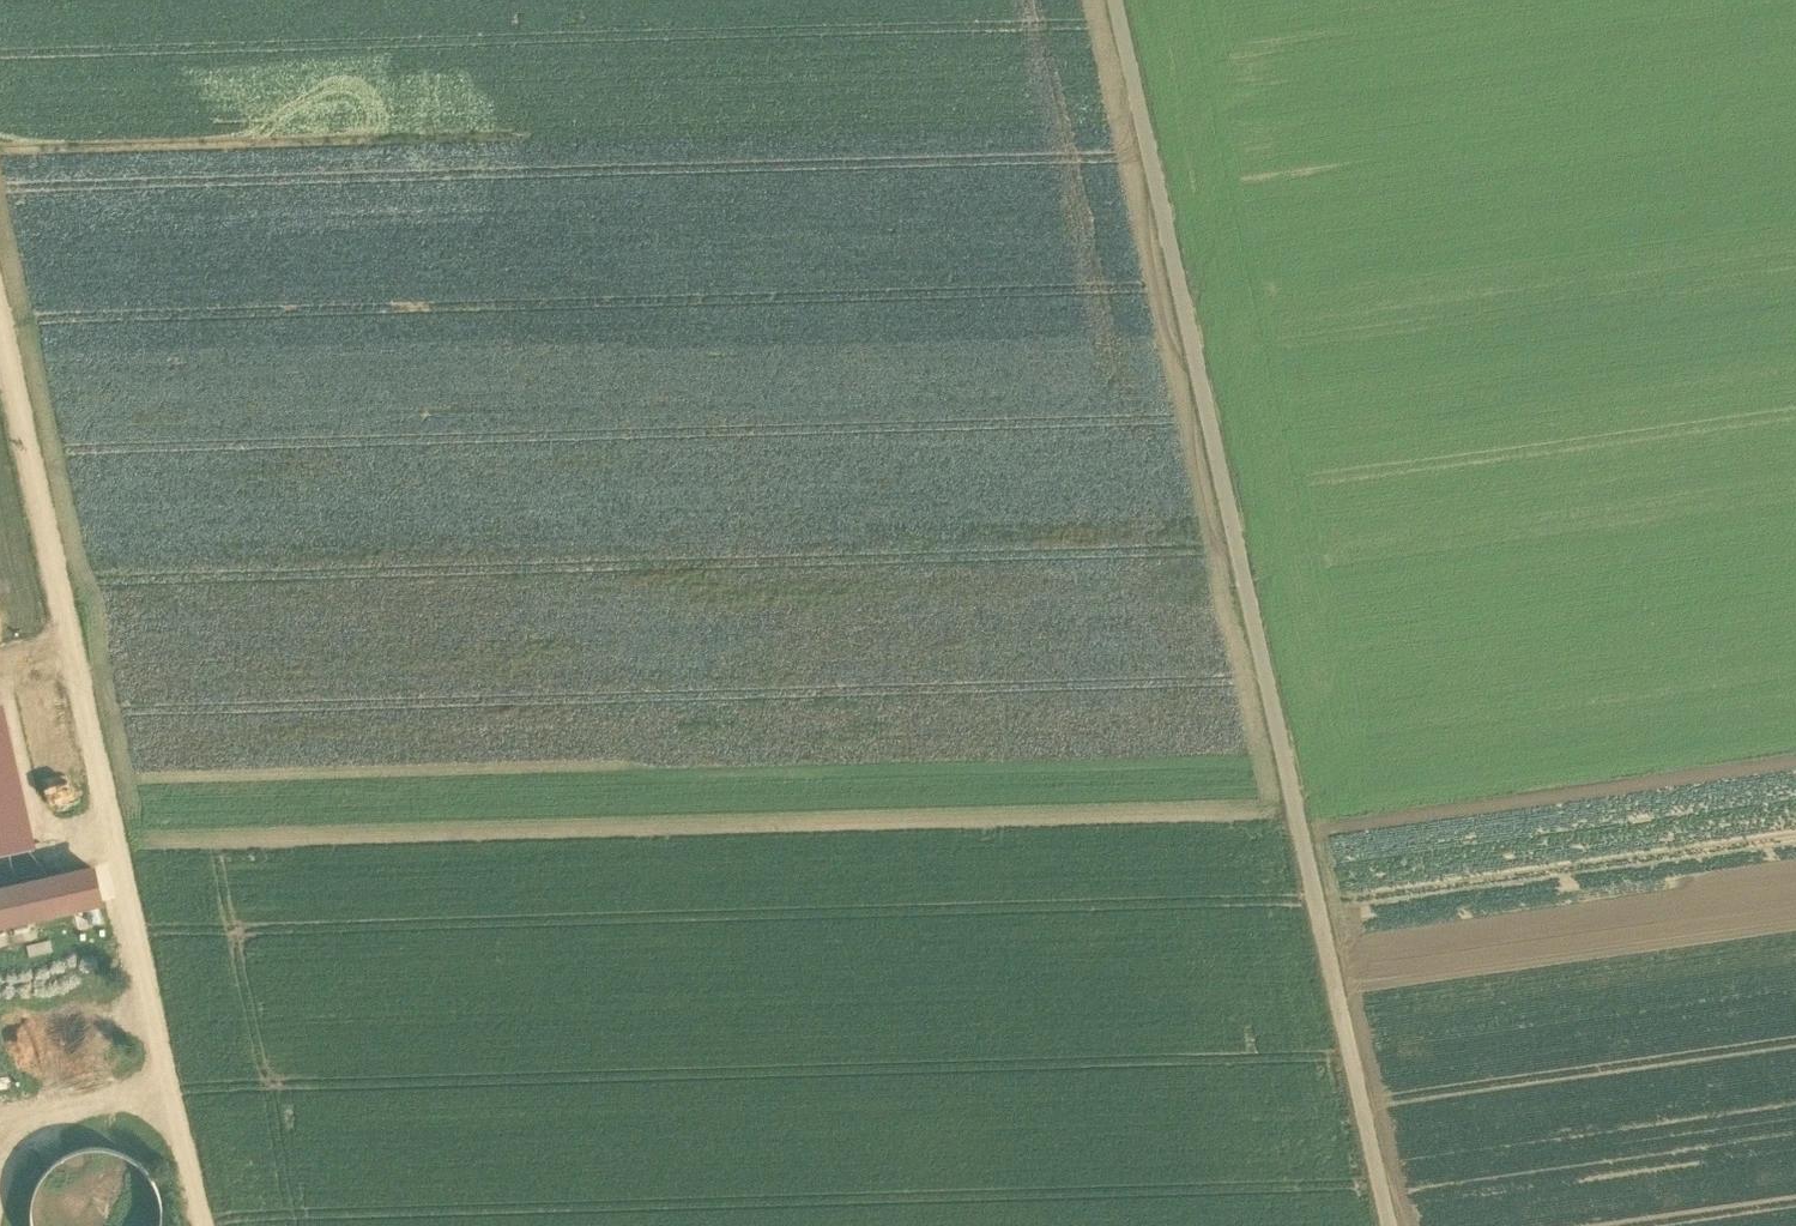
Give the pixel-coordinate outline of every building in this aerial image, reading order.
[(0,730),(0,851),(26,845),(0,730)] [(91,866),(46,877),(54,912),(99,902),(91,866)] [(0,887),(0,924),(54,912),(46,877),(0,887)]
